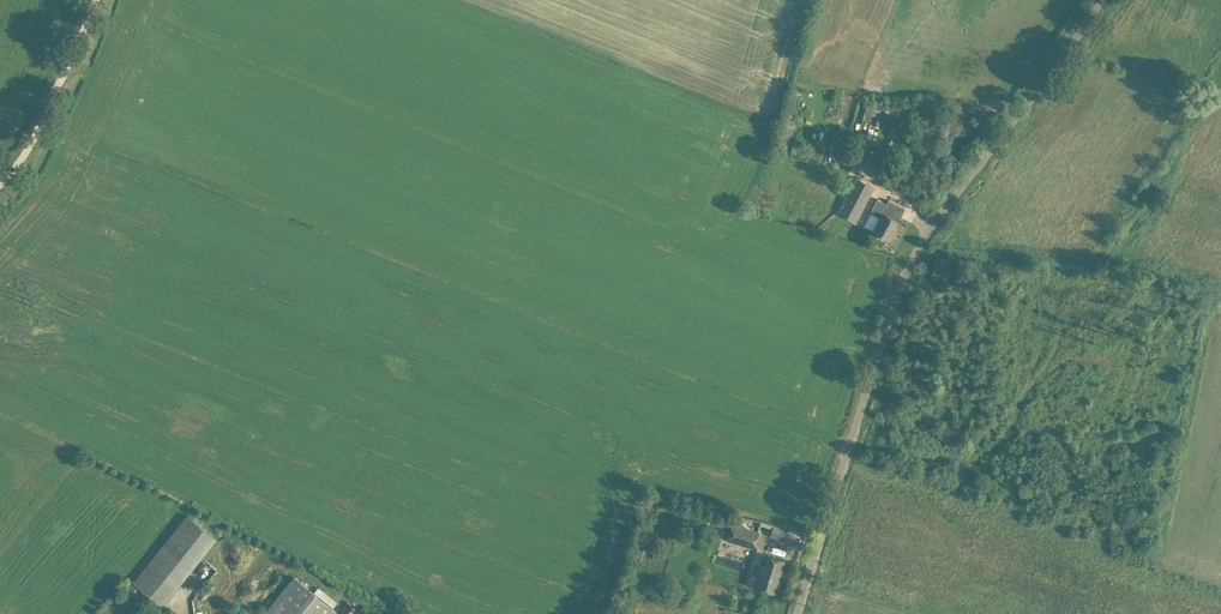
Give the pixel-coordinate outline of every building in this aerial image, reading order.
[(786,118),(784,125),(793,128),(795,121),(786,118)] [(880,123),(867,121),(865,136),(878,138),(880,123)] [(898,126),(888,144),(894,147),(904,129),(898,126)] [(855,222),(874,186),(856,177),(838,213),(855,222)] [(889,239),(905,208),(888,199),(886,203),(877,198),(870,212),(879,217),(872,231),(889,239)] [(161,605),(216,537),(188,514),(133,582),(161,605)] [(754,547),(758,532),(730,524),(725,539),(754,547)] [(774,525),(770,536),(785,540),(788,529),(774,525)] [(755,587),(774,593),(781,571),(784,560),(766,555),(765,555),(755,587)] [(335,610),(294,576),(263,613),(332,613),(335,610)]
